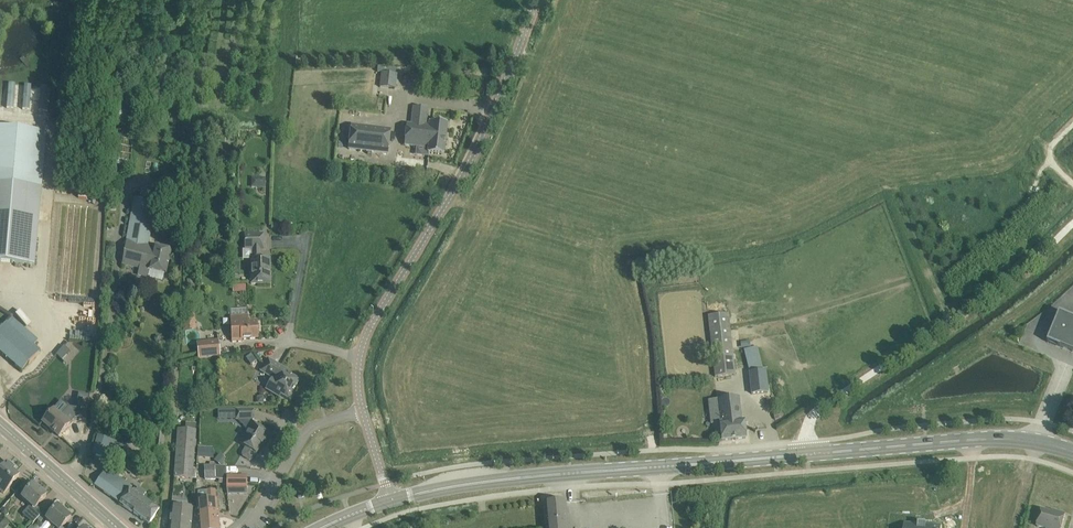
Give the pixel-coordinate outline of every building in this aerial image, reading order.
[(397,74),(382,73),(380,87),(395,89),(397,74)] [(0,102),(0,112),(6,112),(9,88),(1,88),(0,102)] [(18,89),(16,113),(23,114),(25,90),(18,89)] [(38,91),(36,115),(43,116),(45,92),(38,91)] [(428,108),(414,107),(412,124),(407,123),(404,146),(428,149),(427,153),(444,155),(447,124),(430,122),(430,123),(427,123),(428,108)] [(351,126),(349,149),(388,154),(391,130),(351,126)] [(41,187),(42,187),(47,132),(0,127),(0,262),(35,264),(41,187)] [(266,178),(252,177),(252,187),(266,187),(266,178)] [(156,202),(143,200),(134,198),(122,264),(140,268),(138,274),(148,277),(150,271),(166,275),(172,252),(149,246),(156,202)] [(251,284),(259,284),(270,284),(270,259),(261,259),(261,250),(264,250),(263,234),(245,235),(245,250),(252,250),(252,259),(251,259),(251,284)] [(184,331),(196,330),(194,312),(182,314),(184,331)] [(735,375),(734,364),(728,313),(708,315),(715,377),(735,375)] [(1060,313),(1047,343),(1061,348),(1061,347),(1072,352),(1072,319),(1072,318),(1060,313)] [(257,323),(249,324),(249,316),(232,317),(233,327),(234,341),(242,340),(258,339),(257,323)] [(40,351),(41,350),(35,345),(38,340),(12,318),(7,323),(7,322),(0,330),(0,352),(22,371),(40,351)] [(219,341),(196,342),(197,351),(198,351),(199,359),(220,357),(219,341)] [(748,372),(762,368),(756,345),(742,349),(748,372)] [(70,352),(64,346),(56,355),(62,360),(70,352)] [(256,362),(251,355),(246,358),(251,365),(256,362)] [(299,381),(290,375),(288,375),(290,372),(268,359),(261,371),(278,381),(272,390),(281,395),(291,401),(295,393),(293,392),(299,381)] [(763,370),(750,373),(753,384),(766,380),(763,370)] [(767,384),(751,386),(752,394),(768,392),(767,384)] [(78,400),(75,418),(85,420),(88,402),(90,396),(79,394),(78,400)] [(720,423),(722,441),(746,438),(744,421),(741,421),(738,397),(718,400),(720,423)] [(42,422),(59,437),(72,421),(68,417),(65,420),(53,410),(42,422)] [(217,411),(217,420),(234,420),(233,410),(217,411)] [(254,410),(235,410),(235,417),(235,420),(236,419),(238,419),(254,419),(254,410)] [(254,419),(238,419),(247,430),(249,431),(241,445),(246,448),(242,454),(243,456),(250,460),(252,460),(256,453),(256,454),(264,441),(266,442),(271,433),(262,427),(252,422),(254,419)] [(178,429),(175,477),(193,479),(196,430),(185,430),(178,429)] [(156,434),(154,448),(163,449),(164,434),(156,434)] [(97,436),(92,455),(105,458),(111,440),(97,436)] [(126,443),(122,456),(138,460),(141,448),(126,443)] [(198,447),(198,456),(206,457),(206,454),(213,454),(213,448),(206,447),(198,447)] [(220,454),(215,460),(220,465),(226,459),(220,454)] [(12,484),(19,476),(13,470),(15,468),(8,462),(0,471),(0,482),(1,484),(0,485),(0,490),(4,494),(12,484)] [(205,466),(205,480),(216,480),(216,466),(214,466),(215,463),(206,462),(206,466),(205,466)] [(129,491),(112,479),(103,473),(94,486),(149,524),(159,510),(142,498),(146,493),(138,487),(135,492),(130,489),(129,491)] [(227,480),(227,488),(247,488),(247,476),(227,476),(227,480)] [(30,505),(22,514),(33,524),(43,512),(37,507),(46,496),(40,491),(42,489),(36,483),(34,486),(33,485),(22,498),(30,505)] [(218,500),(216,500),(216,491),(201,491),(198,496),(197,501),(196,501),(198,514),(218,512),(218,500)] [(1060,500),(1072,502),(1072,496),(1061,494),(1060,500)] [(566,513),(565,502),(544,504),(546,527),(568,527),(566,513)] [(71,518),(58,506),(46,519),(52,525),(50,527),(62,527),(71,518)] [(183,508),(172,507),(170,527),(191,527),(192,509),(183,508)] [(1063,525),(1065,515),(1057,512),(1056,514),(1041,510),(1039,521),(1037,526),(1043,527),(1062,527),(1063,525)] [(218,512),(198,514),(199,527),(219,527),(218,512)] [(10,523),(5,519),(0,525),(0,527),(5,527),(10,523)]
